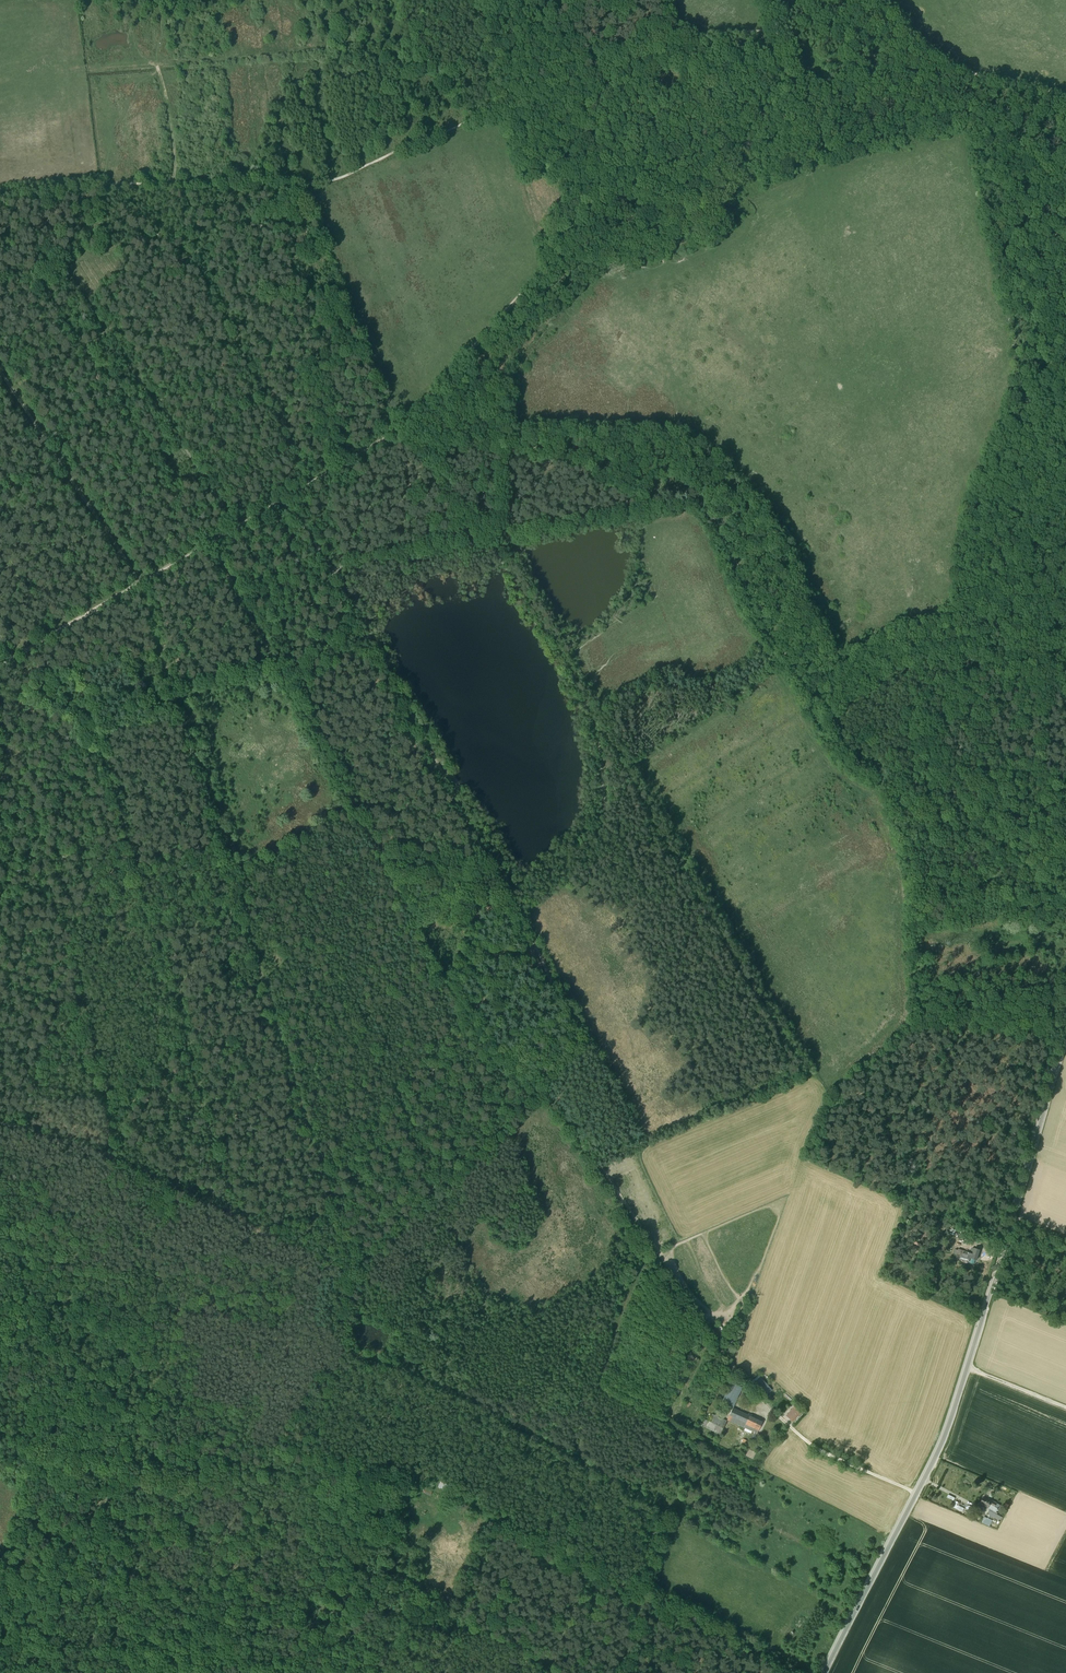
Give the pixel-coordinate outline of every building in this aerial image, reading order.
[(976,1260),(980,1250),(975,1249),(972,1248),(971,1253),(964,1251),(958,1249),(956,1255),(961,1257),(961,1256),(967,1257),(976,1260)] [(724,1337),(716,1327),(712,1330),(719,1341),(724,1337)] [(766,1396),(772,1391),(758,1376),(753,1381),(766,1396)] [(732,1408),(742,1388),(731,1382),(721,1403),(732,1409),(732,1408)] [(793,1422),(802,1413),(795,1406),(786,1416),(793,1422)] [(744,1428),(749,1416),(732,1408),(732,1409),(727,1420),(744,1428)] [(720,1434),(726,1421),(712,1414),(708,1422),(705,1420),(702,1426),(720,1434)] [(752,1431),(757,1420),(749,1416),(744,1428),(752,1431)] [(757,1442),(761,1435),(757,1433),(762,1422),(757,1420),(752,1431),(754,1432),(751,1439),(757,1442)] [(438,1487),(442,1489),(441,1490),(446,1492),(449,1485),(444,1483),(440,1481),(438,1487)] [(991,1502),(984,1497),(980,1504),(983,1506),(986,1508),(988,1509),(990,1506),(992,1502),(991,1502)] [(963,1511),(966,1504),(956,1500),(953,1506),(963,1511)] [(999,1505),(997,1504),(994,1508),(990,1506),(988,1509),(995,1513),(999,1505)] [(990,1511),(988,1515),(992,1517),(998,1521),(1000,1522),(1002,1518),(990,1511)] [(998,1521),(992,1517),(988,1526),(994,1528),(998,1521)]
